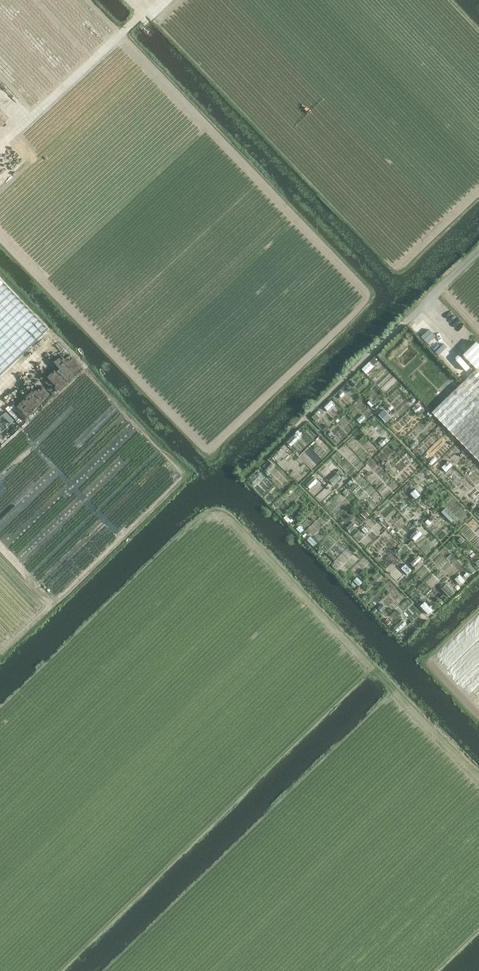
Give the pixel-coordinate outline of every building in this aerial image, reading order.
[(28,109),(3,83),(0,86),(0,129),(4,133),(28,109)] [(476,341),(463,354),(476,368),(475,370),(420,313),(376,355),(432,412),(431,412),(478,461),(478,344),(476,341)] [(385,409),(380,413),(386,421),(391,417),(385,409)]
